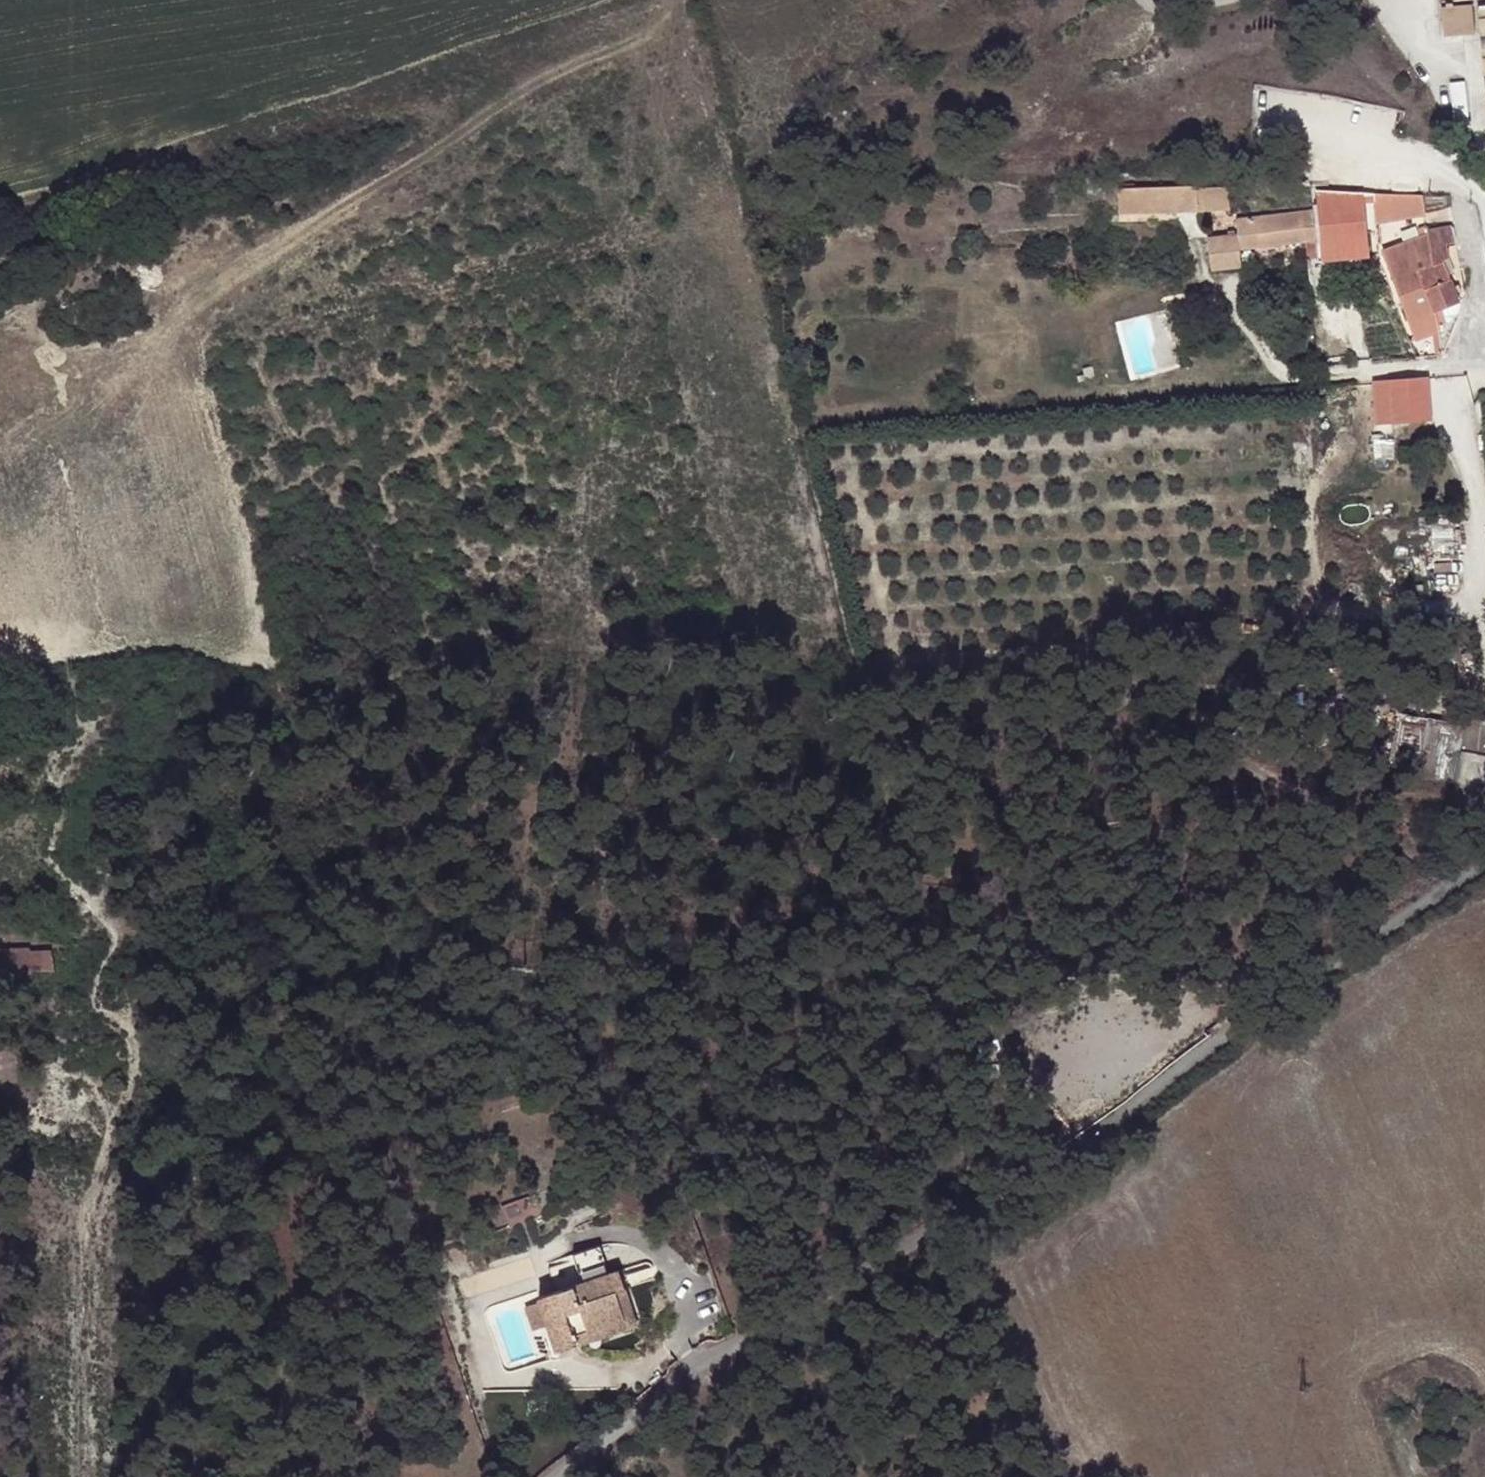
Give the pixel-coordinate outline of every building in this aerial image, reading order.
[(1468,1),(1442,3),(1445,33),(1471,33),(1468,1)] [(1196,179),(1113,181),(1115,210),(1196,209),(1196,204),(1196,180),(1196,179)] [(1196,180),(1196,204),(1230,203),(1229,179),(1196,180)] [(1360,190),(1315,186),(1317,209),(1317,225),(1319,257),(1319,258),(1365,253),(1360,190)] [(1382,191),(1371,191),(1374,222),(1425,214),(1423,194),(1382,191)] [(1317,225),(1317,209),(1236,214),(1238,230),(1239,244),(1274,242),(1273,228),(1301,225),(1317,225)] [(1428,227),(1427,223),(1417,226),(1423,241),(1430,238),(1428,227)] [(1273,228),(1274,242),(1302,239),(1301,225),(1273,228)] [(1302,239),(1304,258),(1319,257),(1317,225),(1301,225),(1302,239)] [(1435,310),(1458,300),(1446,263),(1450,260),(1446,245),(1456,244),(1452,225),(1451,226),(1428,227),(1430,238),(1435,265),(1420,270),(1429,289),(1435,310)] [(1238,230),(1207,233),(1210,266),(1241,263),(1239,244),(1238,230)] [(1433,331),(1439,329),(1435,310),(1429,289),(1420,270),(1435,265),(1430,238),(1423,241),(1385,253),(1416,334),(1433,331)] [(1304,258),(1307,281),(1320,281),(1319,258),(1319,257),(1304,258)] [(1433,331),(1436,354),(1443,354),(1439,329),(1433,331)] [(1092,361),(1082,364),(1086,376),(1096,373),(1092,361)] [(1427,377),(1387,380),(1389,409),(1428,407),(1427,377)] [(0,950),(0,975),(29,974),(30,970),(54,970),(52,951),(29,952),(29,949),(0,950)] [(614,1282),(530,1319),(552,1368),(576,1358),(573,1351),(632,1325),(614,1282)]
